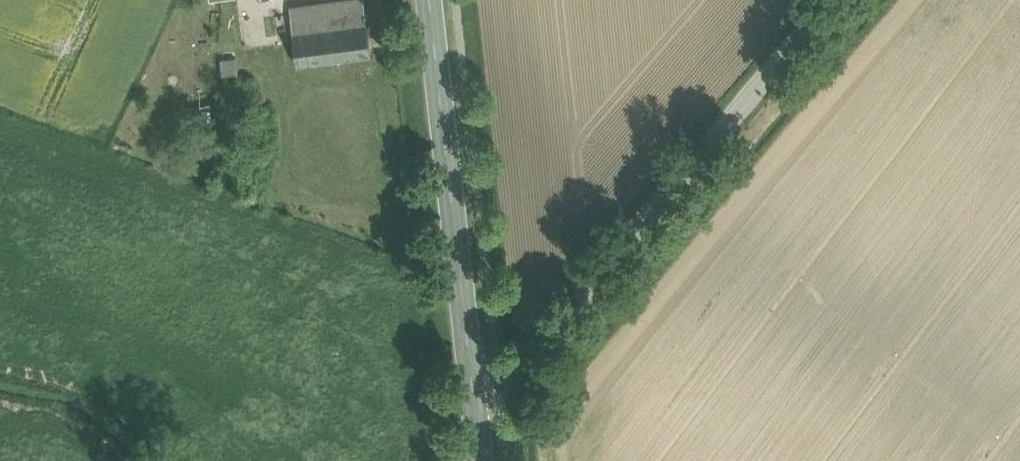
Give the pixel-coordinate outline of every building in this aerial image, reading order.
[(290,7),(292,27),(366,18),(364,0),(339,0),(290,7)] [(366,18),(292,27),(297,63),(371,53),(366,18)] [(236,56),(220,58),(222,73),(238,71),(236,56)]
